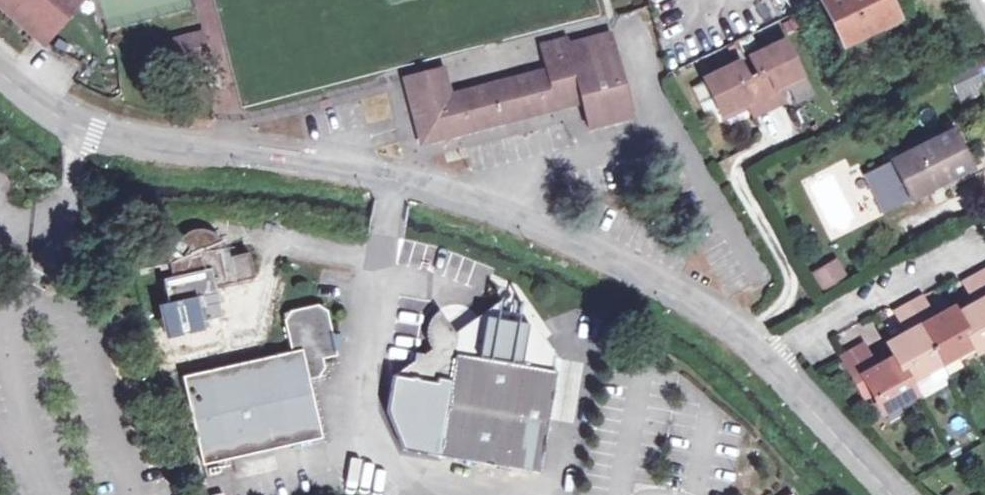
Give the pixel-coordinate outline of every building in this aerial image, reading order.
[(12,18),(17,12),(4,0),(0,0),(0,8),(12,18)] [(17,12),(12,18),(35,38),(67,0),(4,0),(17,12)] [(43,44),(81,0),(67,0),(35,38),(43,44)] [(845,46),(896,19),(887,0),(821,0),(845,46)] [(202,34),(193,36),(200,62),(208,60),(202,34)] [(193,36),(164,43),(170,69),(200,62),(193,36)] [(427,75),(406,80),(421,142),(581,100),(590,124),(629,115),(608,36),(568,45),(565,38),(541,44),(547,71),(450,96),(434,100),(427,75)] [(739,61),(705,78),(725,117),(738,110),(736,106),(747,100),(749,105),(755,114),(783,99),(779,90),(776,85),(786,80),(789,85),(803,77),(785,39),(751,56),(759,73),(749,78),(739,61)] [(444,70),(427,75),(434,100),(450,96),(444,70)] [(959,99),(980,92),(976,78),(954,84),(959,99)] [(779,90),(789,85),(786,80),(776,85),(779,90)] [(738,110),(749,105),(747,100),(736,106),(738,110)] [(953,129),(864,174),(884,210),(972,166),(953,129)] [(185,235),(181,239),(189,245),(185,254),(168,245),(174,277),(170,278),(166,286),(175,328),(224,317),(217,286),(257,277),(251,251),(231,255),(230,247),(226,248),(222,249),(220,243),(211,238),(215,232),(205,228),(200,228),(192,230),(185,235)] [(219,235),(215,232),(211,238),(220,243),(222,249),(226,248),(225,243),(219,235)] [(847,279),(836,261),(811,275),(822,293),(847,279)] [(841,357),(864,397),(873,393),(885,413),(916,395),(909,382),(973,346),(977,352),(980,350),(984,348),(984,269),(963,282),(974,301),(957,312),(952,306),(932,317),(921,297),(895,312),(907,331),(886,344),(894,357),(877,366),(864,345),(841,357)] [(504,308),(505,298),(484,313),(481,323),(471,331),(464,328),(461,330),(444,308),(436,317),(432,328),(432,337),(435,348),(430,352),(422,351),(420,360),(401,376),(444,382),(445,378),(457,380),(444,454),(545,470),(562,368),(558,368),(560,356),(564,357),(524,302),(522,312),(504,308)] [(296,352),(190,376),(209,463),(326,437),(313,379),(330,376),(327,359),(341,356),(339,348),(336,335),(329,304),(288,313),(296,352)] [(484,313),(464,328),(471,331),(481,323),(484,313)] [(347,340),(336,335),(339,348),(347,340)]
